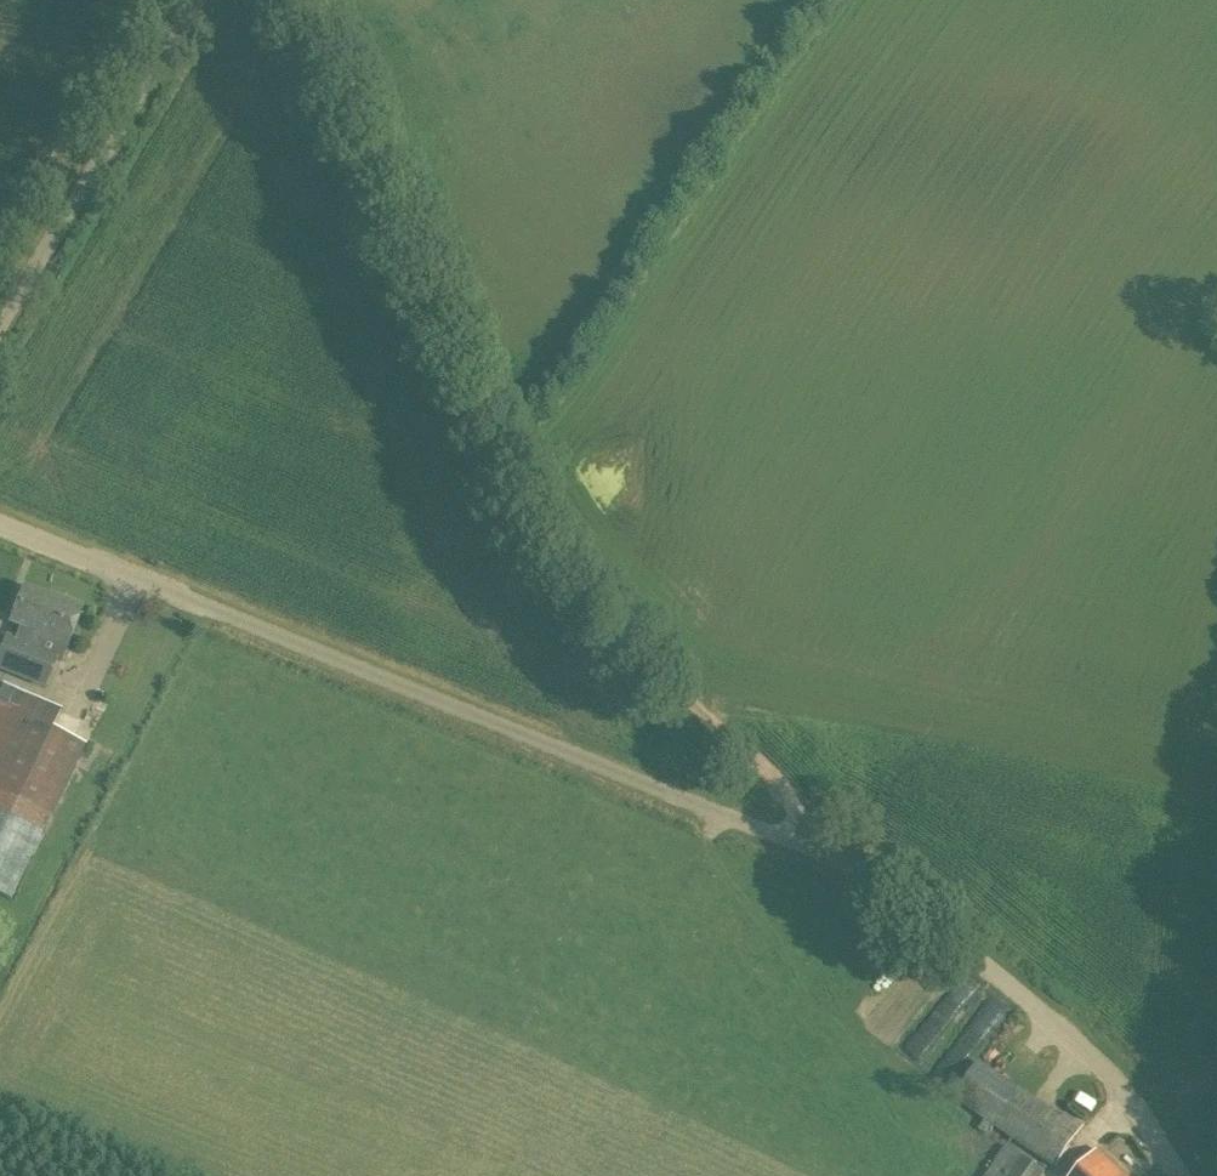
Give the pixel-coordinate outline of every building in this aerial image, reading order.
[(60,594),(51,591),(50,595),(26,586),(13,622),(24,626),(18,642),(9,638),(0,664),(0,667),(29,677),(37,655),(41,656),(47,640),(35,636),(46,607),(54,610),(60,594)] [(37,655),(29,677),(48,684),(57,661),(60,662),(65,658),(85,603),(60,594),(54,610),(46,607),(35,636),(47,640),(41,656),(37,655)] [(87,745),(53,728),(61,711),(4,683),(0,690),(0,896),(10,901),(87,745)] [(1061,1118),(979,1062),(954,1098),(1056,1167),(1084,1126),(1065,1113),(1061,1118)] [(1045,1171),(1006,1145),(984,1175),(1042,1175),(1045,1171)] [(1100,1151),(1077,1175),(1126,1175),(1100,1151)]
